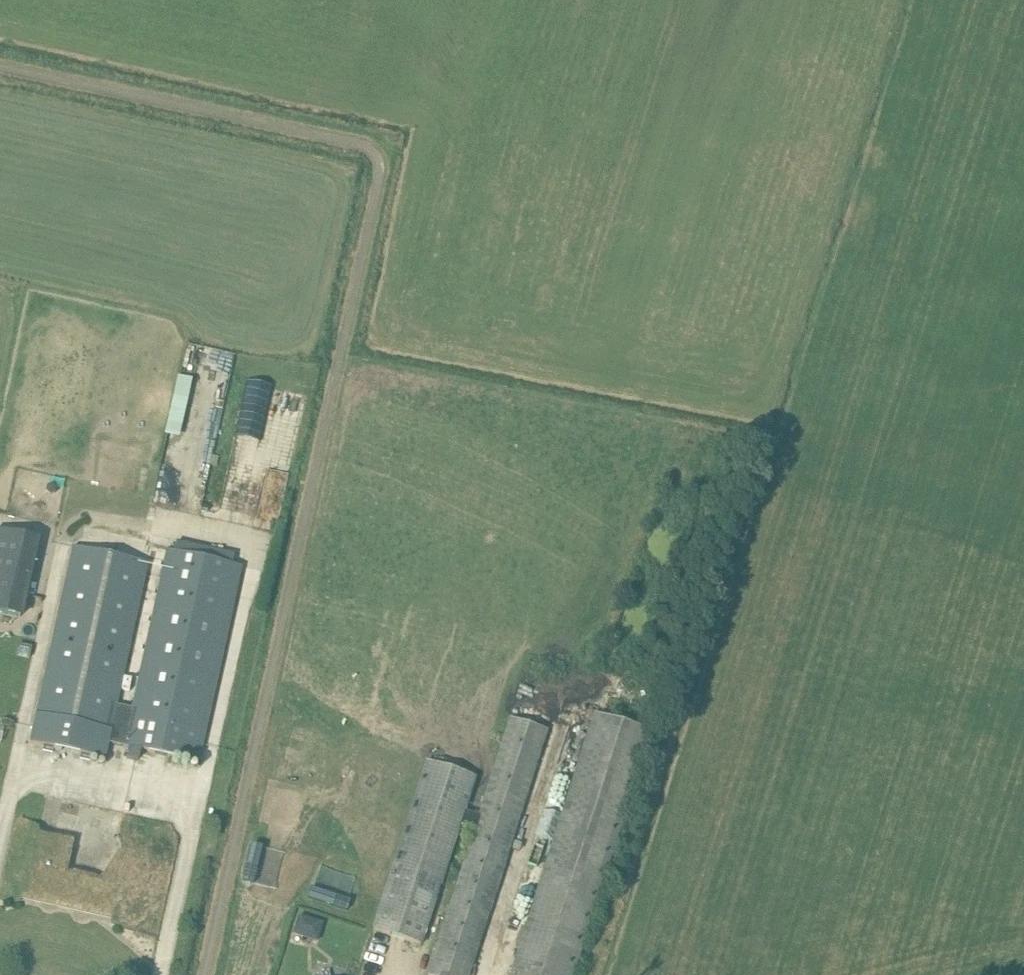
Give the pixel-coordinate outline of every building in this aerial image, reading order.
[(168,435),(184,437),(192,377),(176,375),(168,435)] [(235,432),(261,439),(274,385),(248,379),(235,432)] [(19,617),(36,539),(0,531),(0,613),(19,617)] [(148,562),(73,546),(30,743),(105,759),(148,562)] [(242,566),(167,550),(124,745),(199,762),(242,566)] [(16,655),(30,658),(33,646),(18,643),(16,655)] [(511,974),(572,974),(650,733),(595,715),(511,974)] [(374,928),(422,944),(449,860),(459,830),(464,832),(466,826),(475,829),(465,860),(428,974),(469,974),(506,860),(548,730),(511,718),(479,815),(466,811),(477,777),(428,760),(396,860),(374,928)] [(118,844),(98,872),(67,865),(73,836),(38,828),(37,824),(34,821),(30,818),(26,816),(21,814),(17,814),(0,889),(111,914),(120,922),(126,925),(155,931),(169,870),(172,856),(118,844)] [(322,919),(299,911),(293,931),(317,938),(322,919)]
